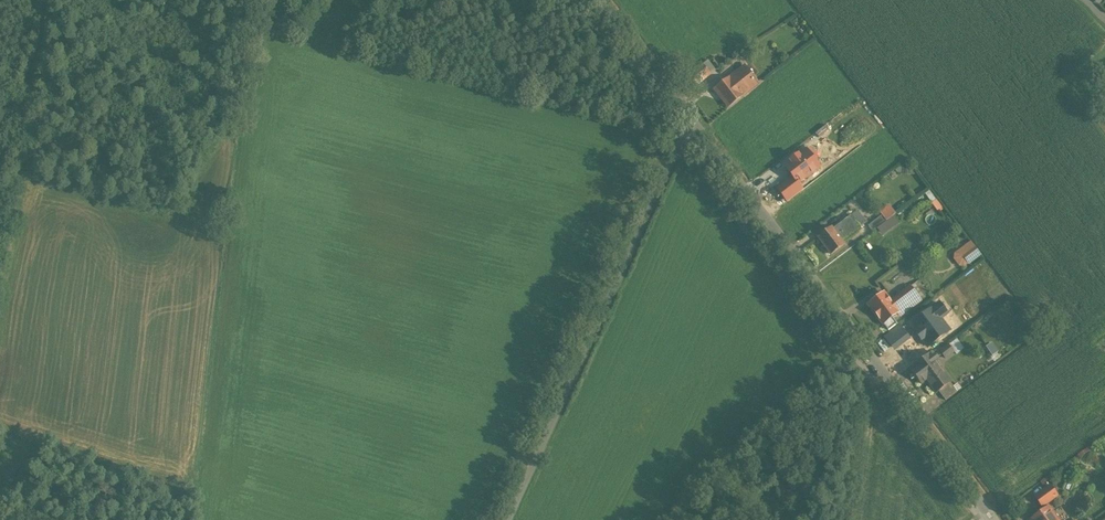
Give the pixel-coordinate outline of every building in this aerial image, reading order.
[(702,64),(688,75),(696,86),(710,75),(702,64)] [(743,67),(729,78),(743,95),(757,84),(743,67)] [(729,78),(715,89),(728,107),(743,95),(729,78)] [(799,156),(798,155),(790,161),(791,162),(784,167),(793,178),(797,184),(798,183),(819,167),(813,159),(815,157),(809,148),(807,150),(806,150),(799,156)] [(798,183),(797,184),(793,178),(778,190),(787,202),(803,190),(798,183)] [(850,215),(833,228),(839,237),(847,232),(857,224),(850,215)] [(881,215),(868,225),(872,232),(886,221),(881,215)] [(857,224),(847,232),(850,237),(860,229),(857,224)] [(831,227),(817,238),(830,255),(844,244),(839,237),(833,228),(831,227)] [(980,254),(971,242),(962,249),(965,253),(962,255),(968,263),(980,254)] [(965,253),(962,249),(954,254),(954,259),(959,266),(964,267),(968,263),(962,255),(965,253)] [(918,283),(910,288),(919,300),(927,295),(918,283)] [(909,287),(898,295),(899,298),(891,304),(898,314),(900,317),(920,302),(919,300),(910,288),(909,287)] [(883,294),(868,305),(883,324),(892,318),(898,314),(891,304),(883,294)] [(892,318),(883,324),(888,331),(896,324),(892,318)] [(948,345),(940,352),(945,359),(954,352),(948,345)] [(932,352),(915,365),(916,366),(910,370),(921,385),(926,381),(936,393),(938,392),(950,383),(936,364),(939,362),(932,352)] [(957,392),(950,383),(938,392),(945,401),(957,392)] [(1050,487),(1035,497),(1041,506),(1056,495),(1050,487)] [(1031,519),(1056,519),(1048,508),(1031,519)]
